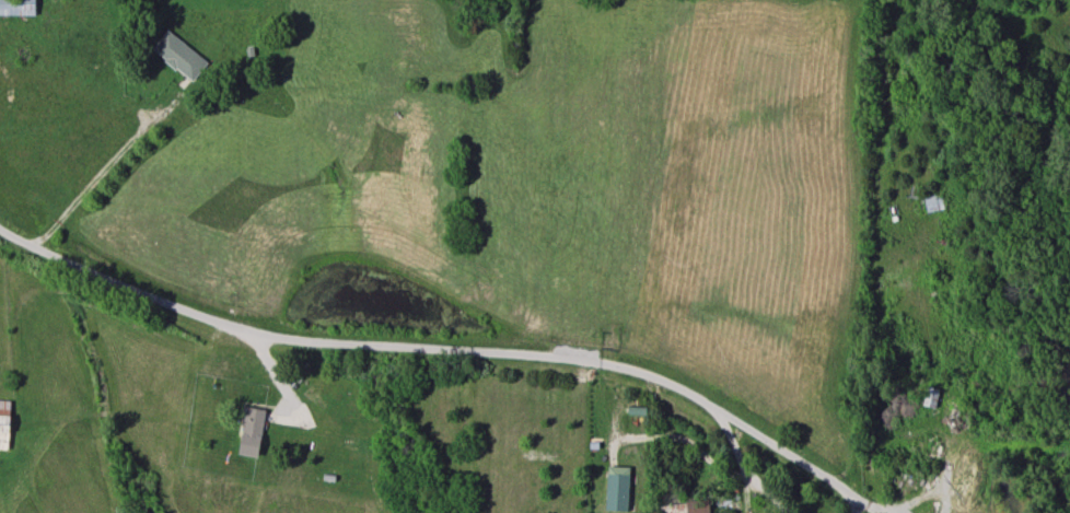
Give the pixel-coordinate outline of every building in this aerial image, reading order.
[(35,18),(35,0),(0,0),(0,18),(35,18)] [(206,66),(168,32),(152,50),(190,84),(206,66)] [(7,450),(9,400),(0,400),(0,450),(7,450)] [(237,456),(257,459),(265,411),(245,408),(237,456)] [(607,512),(628,512),(628,468),(607,468),(607,512)] [(661,512),(709,512),(707,501),(660,506),(661,512)]
